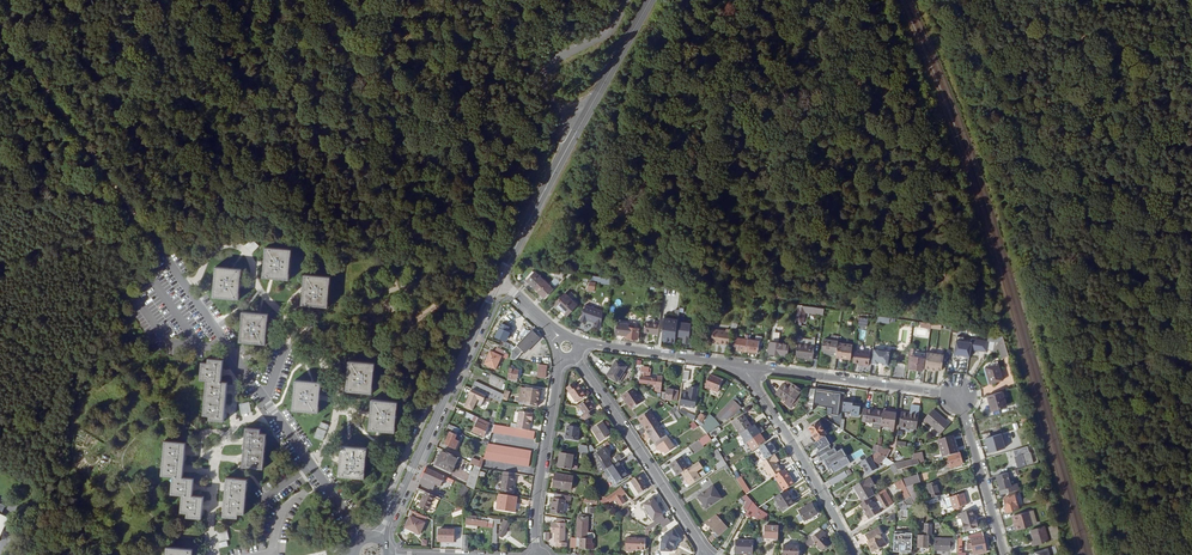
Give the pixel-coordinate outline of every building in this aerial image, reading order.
[(253,253),(259,246),(252,240),(246,247),(253,253)] [(266,247),(263,278),(289,280),(292,250),(266,247)] [(216,267),(213,297),(240,300),(242,269),(216,267)] [(564,275),(570,277),(573,273),(550,270),(549,274),(563,279),(564,275)] [(553,289),(535,272),(527,281),(545,298),(553,289)] [(331,277),(305,275),(302,305),(328,308),(331,277)] [(594,292),(594,290),(609,292),(610,284),(595,282),(595,277),(593,276),(587,291),(594,292)] [(555,287),(560,282),(555,277),(550,283),(555,287)] [(387,286),(389,293),(398,291),(396,283),(387,286)] [(566,293),(555,304),(567,316),(578,305),(566,293)] [(594,326),(601,328),(603,311),(586,305),(580,322),(586,323),(587,320),(595,323),(594,326)] [(798,305),(798,309),(796,319),(801,319),(802,313),(806,313),(814,314),(815,308),(798,305)] [(269,314),(243,312),(240,342),(266,344),(269,314)] [(675,342),(676,336),(678,322),(679,320),(665,318),(662,340),(675,342)] [(869,319),(860,318),(859,325),(868,326),(869,319)] [(506,321),(503,328),(513,333),(517,326),(512,324),(506,321)] [(660,323),(647,321),(646,321),(644,332),(659,334),(660,323)] [(678,322),(676,336),(685,337),(684,343),(689,344),(692,324),(678,322)] [(626,338),(638,339),(640,329),(629,327),(629,324),(618,323),(617,335),(626,336),(626,338)] [(510,333),(498,328),(494,337),(505,342),(510,333)] [(731,332),(731,330),(727,329),(726,331),(713,329),(711,343),(716,344),(716,343),(720,343),(720,344),(729,345),(730,340),(731,332)] [(532,330),(530,332),(527,335),(516,347),(512,351),(511,359),(517,360),(539,337),(532,330)] [(769,343),(768,352),(770,352),(770,354),(787,356),(789,344),(779,343),(780,335),(772,334),(771,342),(771,343),(769,343)] [(735,350),(746,351),(748,339),(749,335),(746,335),(745,339),(736,338),(736,341),(735,341),(734,347),(735,347),(735,350)] [(822,350),(837,353),(839,338),(839,336),(834,335),(834,341),(824,339),(822,350)] [(970,357),(971,350),(988,352),(989,341),(972,339),(972,343),(963,341),(964,337),(957,336),(955,354),(970,357)] [(842,338),(839,338),(837,353),(836,357),(851,360),(853,346),(841,344),(842,338)] [(755,340),(748,339),(746,351),(758,353),(760,341),(755,340)] [(500,345),(512,351),(516,347),(502,341),(500,345)] [(816,345),(798,343),(796,357),(813,359),(816,345)] [(485,364),(496,369),(502,357),(503,358),(506,352),(498,348),(495,353),(491,352),(485,364)] [(891,350),(874,348),(872,363),(879,364),(879,363),(883,363),(882,364),(889,365),(891,350)] [(871,352),(855,350),(853,362),(863,364),(863,365),(869,366),(871,352)] [(201,380),(207,380),(222,382),(224,360),(215,359),(215,354),(209,353),(208,363),(202,362),(201,380)] [(914,357),(910,356),(909,369),(923,371),(925,358),(920,358),(920,356),(914,355),(914,357)] [(927,356),(925,368),(942,370),(944,358),(927,356)] [(349,361),(347,391),(372,394),(375,363),(349,361)] [(538,375),(546,375),(547,363),(539,363),(538,375)] [(616,363),(608,376),(618,382),(624,372),(621,370),(623,367),(616,363)] [(990,384),(1003,380),(999,365),(986,368),(990,384)] [(607,374),(609,368),(603,366),(601,372),(607,374)] [(657,379),(648,378),(649,369),(642,368),(641,377),(641,376),(640,383),(656,385),(655,392),(661,393),(664,377),(657,376),(657,379)] [(510,369),(508,381),(517,383),(519,371),(510,369)] [(723,381),(710,376),(705,388),(718,393),(723,381)] [(228,382),(222,382),(207,380),(204,415),(210,415),(210,420),(225,421),(228,382)] [(322,382),(296,380),(293,411),(319,413),(322,382)] [(476,382),(472,389),(501,403),(504,395),(476,382)] [(576,401),(586,395),(579,385),(577,386),(574,383),(567,388),(576,401)] [(792,408),(793,406),(794,406),(796,403),(797,404),(802,397),(798,394),(801,391),(793,386),(791,389),(785,385),(778,395),(786,400),(784,403),(792,408)] [(538,407),(541,390),(527,388),(527,389),(522,388),(519,402),(524,403),(524,404),(538,407)] [(816,389),(808,388),(805,410),(813,411),(814,402),(818,402),(818,407),(832,409),(832,415),(838,416),(841,393),(821,390),(821,391),(816,390),(816,389)] [(465,407),(472,410),(475,403),(482,406),(486,396),(472,389),(469,395),(471,395),(465,407)] [(623,397),(626,401),(627,400),(633,409),(643,402),(634,389),(623,397)] [(668,390),(667,394),(661,393),(660,400),(676,410),(679,391),(668,390)] [(681,409),(694,411),(697,397),(698,392),(690,390),(689,395),(683,395),(681,409)] [(994,410),(1007,407),(1003,391),(987,396),(989,401),(991,401),(994,410)] [(582,416),(585,420),(596,413),(593,409),(596,407),(589,397),(579,404),(585,414),(582,416)] [(708,434),(720,427),(741,413),(740,411),(741,409),(741,408),(739,406),(742,403),(736,397),(718,416),(717,415),(714,418),(710,414),(702,427),(708,434)] [(372,400),(369,430),(395,433),(398,402),(372,400)] [(843,412),(853,413),(852,415),(859,416),(861,404),(854,403),(854,401),(844,400),(843,412)] [(246,413),(251,412),(250,402),(239,403),(240,417),(246,417),(246,413)] [(917,429),(920,407),(915,406),(913,414),(911,414),(901,412),(899,427),(917,429)] [(884,409),(883,412),(881,426),(895,428),(897,414),(889,412),(889,409),(884,409)] [(644,427),(647,432),(658,424),(659,424),(650,410),(640,418),(645,427),(644,427)] [(881,426),(883,412),(874,410),(874,411),(868,410),(866,426),(881,428),(881,426)] [(925,420),(941,434),(949,425),(933,410),(925,420)] [(678,411),(672,414),(675,420),(681,417),(678,411)] [(533,414),(519,412),(517,429),(529,430),(531,421),(532,421),(533,414)] [(733,422),(741,434),(752,427),(744,415),(733,422)] [(480,418),(473,432),(485,437),(491,423),(480,418)] [(320,421),(314,438),(323,441),(329,425),(320,421)] [(592,429),(601,442),(611,435),(603,422),(592,429)] [(827,435),(819,423),(809,429),(817,441),(826,436),(827,435)] [(658,424),(647,432),(650,436),(651,435),(656,442),(666,436),(658,424)] [(492,434),(534,441),(536,432),(495,425),(492,434)] [(755,425),(752,427),(741,434),(747,443),(748,443),(760,435),(765,431),(762,428),(758,430),(755,425)] [(568,439),(578,441),(580,428),(569,426),(567,435),(568,435),(568,439)] [(720,427),(708,434),(712,441),(714,443),(716,441),(713,437),(722,431),(720,427)] [(246,428),(243,466),(264,468),(267,434),(261,433),(262,429),(246,428)] [(450,433),(445,445),(456,449),(459,441),(455,440),(458,433),(452,431),(451,433),(450,433)] [(463,436),(458,433),(455,440),(459,441),(461,442),(463,436)] [(1025,447),(1033,445),(1030,433),(1023,435),(1025,445),(1024,445),(1025,447)] [(704,446),(712,441),(708,434),(700,440),(704,446)] [(991,436),(987,438),(991,453),(1004,449),(1000,434),(991,436)] [(766,443),(760,435),(748,443),(754,451),(766,443)] [(817,442),(813,444),(816,449),(818,448),(820,451),(817,453),(819,457),(832,450),(830,446),(831,445),(826,436),(817,441),(817,442)] [(939,440),(944,457),(958,453),(954,436),(939,440)] [(655,447),(658,451),(662,448),(665,454),(675,447),(669,438),(655,447)] [(690,446),(694,453),(704,446),(700,440),(690,446)] [(162,475),(173,476),(184,477),(187,442),(165,441),(162,475)] [(770,441),(759,448),(767,460),(775,454),(778,452),(770,441)] [(532,452),(489,445),(488,446),(484,459),(530,466),(532,452)] [(342,446),(339,476),(365,479),(368,448),(342,446)] [(588,447),(580,446),(579,452),(590,454),(588,447)] [(879,446),(878,452),(887,458),(891,451),(885,448),(879,446)] [(835,473),(848,465),(844,458),(847,456),(843,449),(838,452),(835,448),(832,450),(819,457),(822,462),(825,460),(827,463),(826,463),(829,469),(832,467),(835,473)] [(608,469),(613,465),(610,461),(608,458),(610,457),(611,453),(608,449),(604,449),(594,456),(602,467),(600,468),(602,472),(603,472),(608,469)] [(724,467),(728,465),(718,449),(713,453),(719,463),(716,465),(720,470),(724,467)] [(443,451),(436,465),(452,472),(456,464),(472,471),(467,486),(475,490),(481,468),(443,451)] [(887,458),(878,452),(877,453),(872,457),(862,463),(868,473),(878,468),(876,467),(883,461),(888,467),(891,465),(894,463),(887,458)] [(669,459),(671,462),(682,456),(680,453),(669,459)] [(1021,461),(1022,466),(1033,463),(1031,458),(1032,458),(1031,453),(1017,456),(1018,461),(1021,461)] [(561,454),(560,459),(561,459),(560,467),(572,469),(574,456),(561,454)] [(767,460),(761,464),(771,479),(775,476),(782,471),(775,460),(777,458),(775,454),(767,460)] [(950,464),(947,465),(948,469),(961,465),(960,464),(963,463),(960,454),(949,457),(950,464)] [(617,457),(610,461),(613,465),(619,461),(617,457)] [(679,476),(690,468),(682,457),(671,464),(679,476)] [(898,470),(912,466),(913,460),(895,464),(897,468),(898,470)] [(608,469),(618,484),(629,476),(622,465),(623,465),(620,461),(619,461),(613,465),(608,469)] [(728,465),(724,467),(731,476),(734,474),(728,465)] [(427,468),(421,483),(433,488),(435,484),(441,486),(444,480),(453,484),(455,480),(427,468)] [(684,476),(690,485),(701,478),(695,469),(684,476)] [(782,471),(775,476),(784,491),(787,490),(795,484),(788,473),(787,473),(784,470),(782,471)] [(830,480),(833,485),(848,476),(845,471),(830,480)] [(602,472),(595,477),(596,483),(602,479),(605,484),(609,481),(603,472),(602,472)] [(997,475),(1002,490),(1011,487),(1007,472),(997,475)] [(573,477),(556,474),(554,488),(571,490),(573,477)] [(647,484),(640,475),(631,481),(640,495),(648,489),(646,485),(647,484)] [(919,475),(902,479),(906,487),(914,484),(921,482),(919,475)] [(195,478),(184,477),(173,476),(172,494),(183,495),(181,512),(188,513),(187,517),(202,518),(204,496),(193,496),(195,478)] [(516,477),(504,476),(501,490),(513,492),(515,485),(513,485),(514,482),(515,482),(516,477)] [(742,476),(737,478),(744,495),(750,493),(742,476)] [(227,477),(224,516),(239,517),(239,513),(246,514),(249,479),(227,477)] [(911,497),(906,487),(902,479),(894,485),(896,490),(901,488),(907,499),(911,497)] [(863,502),(875,496),(866,480),(856,486),(860,492),(858,493),(863,502)] [(932,498),(941,495),(937,482),(928,485),(931,498),(932,498)] [(914,484),(906,487),(911,497),(913,503),(919,501),(914,484)] [(617,490),(601,501),(604,503),(608,501),(610,503),(616,499),(620,506),(626,503),(623,496),(627,494),(622,487),(617,490)] [(722,499),(714,487),(699,496),(707,508),(722,499)] [(775,498),(783,511),(794,504),(788,495),(789,494),(787,490),(784,491),(775,498)] [(875,496),(863,502),(862,503),(866,510),(867,510),(868,511),(868,513),(871,518),(883,512),(880,508),(884,505),(886,508),(890,506),(882,491),(875,496)] [(435,496),(427,492),(420,506),(429,510),(434,497),(435,496)] [(517,497),(499,493),(497,502),(500,502),(499,510),(515,512),(517,497)] [(555,493),(552,512),(563,514),(565,500),(569,501),(569,496),(555,493)] [(954,509),(955,511),(963,509),(962,506),(967,504),(964,494),(951,498),(954,509)] [(748,511),(753,501),(747,495),(742,498),(747,503),(744,509),(748,511)] [(1005,498),(1007,507),(1006,507),(1007,513),(1019,509),(1015,495),(1005,498)] [(434,497),(429,510),(432,511),(438,499),(434,497)] [(940,501),(938,497),(921,501),(923,506),(940,501)] [(954,509),(951,498),(946,500),(949,511),(954,509)] [(654,520),(663,514),(654,499),(644,505),(654,520)] [(751,518),(752,515),(753,516),(758,507),(753,501),(745,516),(751,518)] [(9,517),(2,514),(6,506),(0,503),(0,537),(9,517)] [(800,523),(805,520),(805,521),(818,514),(812,504),(799,510),(801,514),(797,517),(800,523)] [(464,514),(464,509),(452,514),(454,517),(464,514)] [(961,513),(966,532),(979,528),(974,510),(961,513)] [(1015,525),(1017,530),(1033,526),(1029,511),(1015,515),(1017,525),(1015,525)] [(424,517),(413,512),(406,528),(420,534),(425,523),(422,522),(424,517)] [(479,526),(493,528),(494,519),(485,516),(485,518),(477,517),(477,516),(468,515),(466,528),(478,530),(479,526)] [(719,536),(727,529),(716,515),(706,522),(705,522),(710,528),(711,527),(719,536)] [(578,517),(577,549),(594,550),(594,544),(593,543),(593,539),(594,539),(595,538),(596,537),(596,535),(595,534),(594,533),(593,533),(589,533),(590,518),(578,517)] [(662,522),(665,526),(672,522),(669,517),(662,522)] [(494,519),(493,528),(493,543),(497,543),(497,524),(501,524),(501,519),(494,519)] [(504,520),(499,531),(500,531),(498,535),(503,538),(505,533),(507,534),(508,531),(507,531),(511,523),(504,520)] [(557,543),(556,547),(567,548),(567,543),(565,543),(566,523),(553,523),(552,534),(556,534),(556,543),(557,543)] [(933,524),(924,523),(923,535),(932,535),(933,524)] [(765,526),(765,538),(779,539),(779,530),(779,527),(765,526)] [(1033,546),(1049,541),(1049,539),(1045,526),(1031,530),(1034,540),(1032,541),(1033,546)] [(827,535),(819,527),(808,536),(807,546),(814,547),(816,544),(822,550),(830,543),(824,537),(827,535)] [(661,542),(660,551),(672,551),(673,547),(674,548),(677,542),(676,541),(680,539),(673,528),(665,533),(661,542)] [(874,551),(876,553),(879,551),(879,548),(885,545),(880,535),(882,533),(879,528),(865,535),(869,543),(868,544),(873,552),(874,551)] [(227,530),(217,532),(220,548),(228,546),(227,540),(229,540),(227,530)] [(439,542),(454,542),(454,530),(439,530),(439,542)] [(913,532),(895,532),(894,550),(900,550),(900,546),(906,546),(905,550),(912,550),(913,532)] [(974,549),(974,554),(987,552),(983,532),(969,536),(970,539),(972,539),(973,544),(967,545),(968,550),(974,549)] [(919,536),(919,548),(928,549),(929,537),(919,536)] [(935,538),(934,551),(950,551),(950,546),(953,546),(953,539),(935,538)] [(646,540),(629,539),(629,549),(646,550),(646,540)] [(736,553),(748,554),(753,554),(754,541),(736,540),(736,553)] [(783,554),(800,554),(800,546),(784,545),(783,554)] [(167,554),(193,554),(193,549),(167,547),(167,554)]
